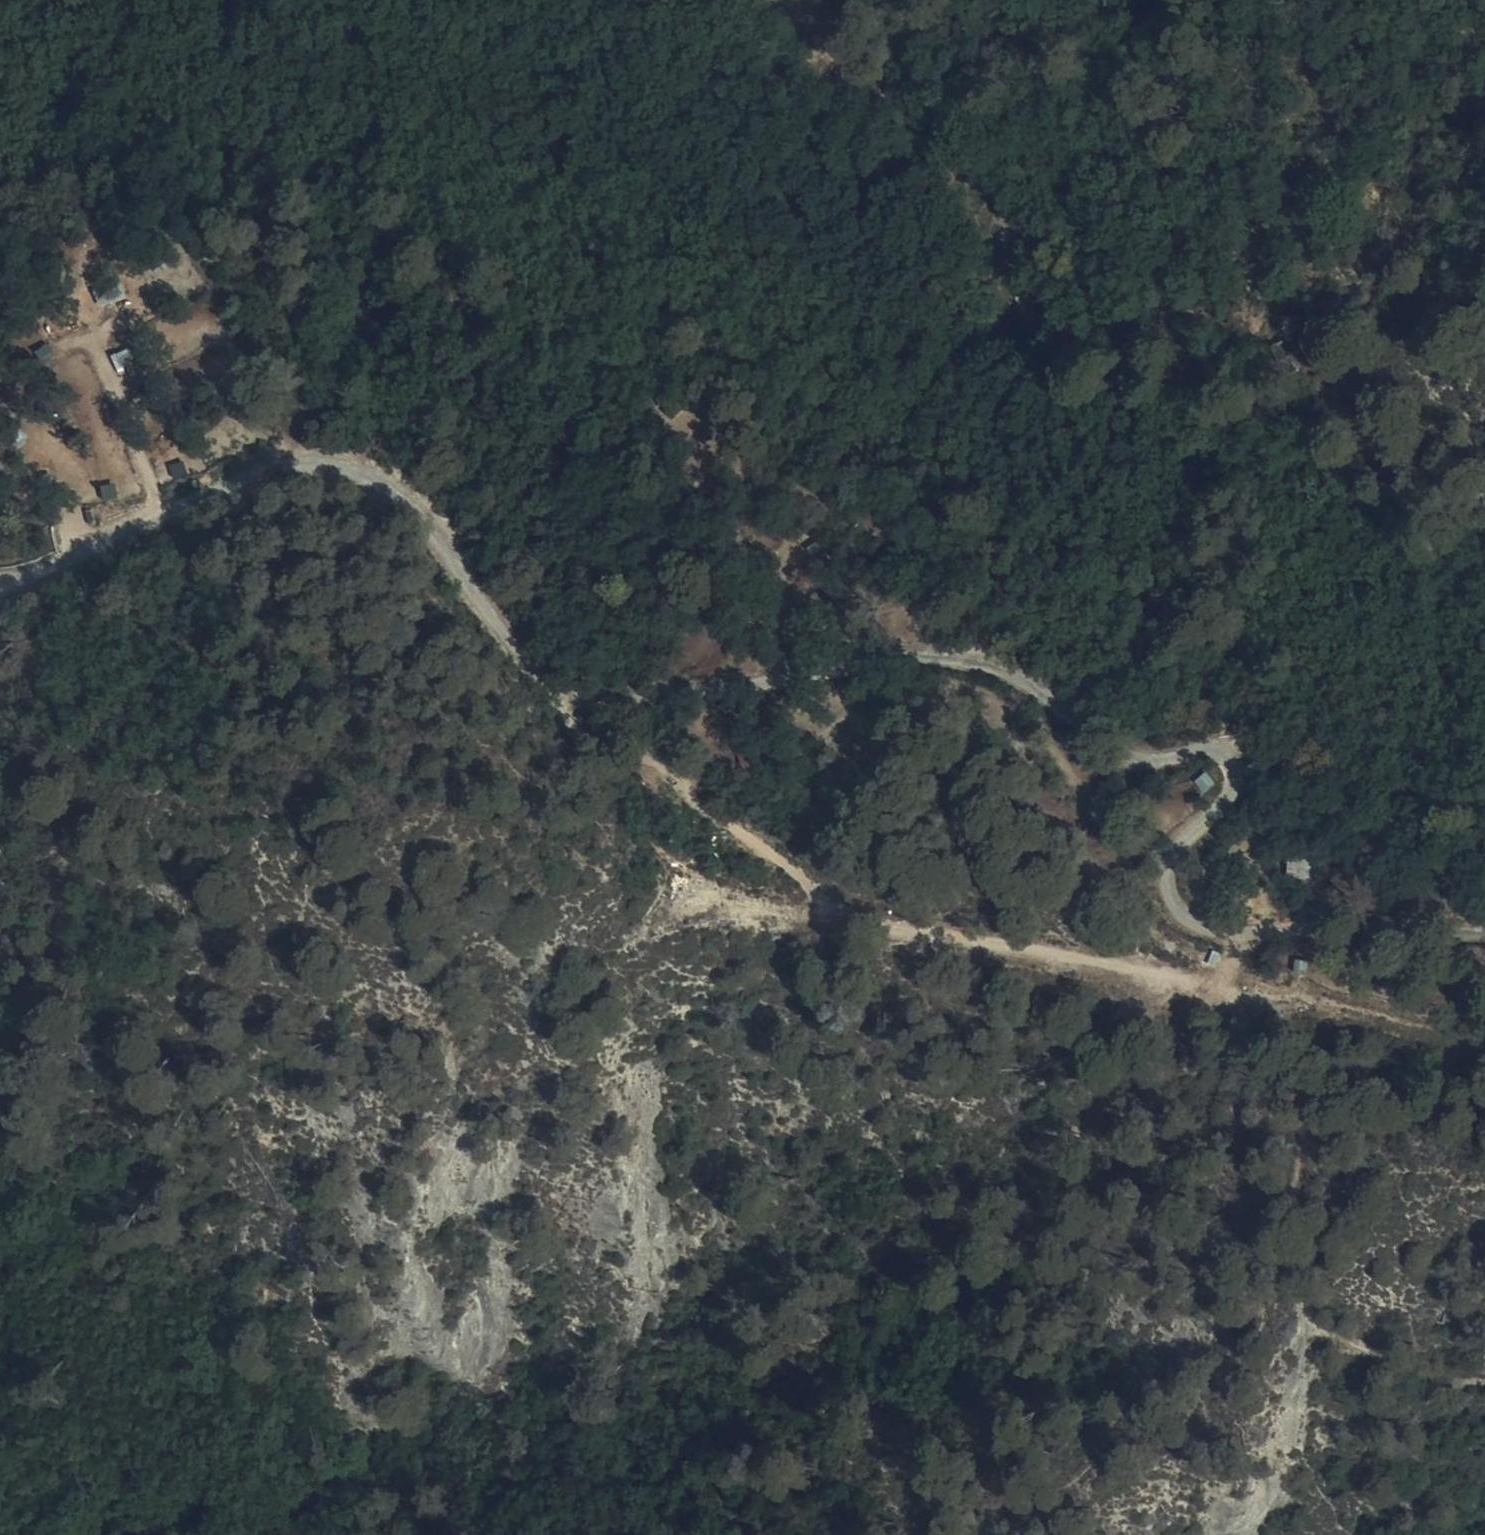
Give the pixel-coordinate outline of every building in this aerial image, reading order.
[(1275,333),(1289,376),(1303,365),(1298,350),(1307,345),(1298,325),(1275,333)]
